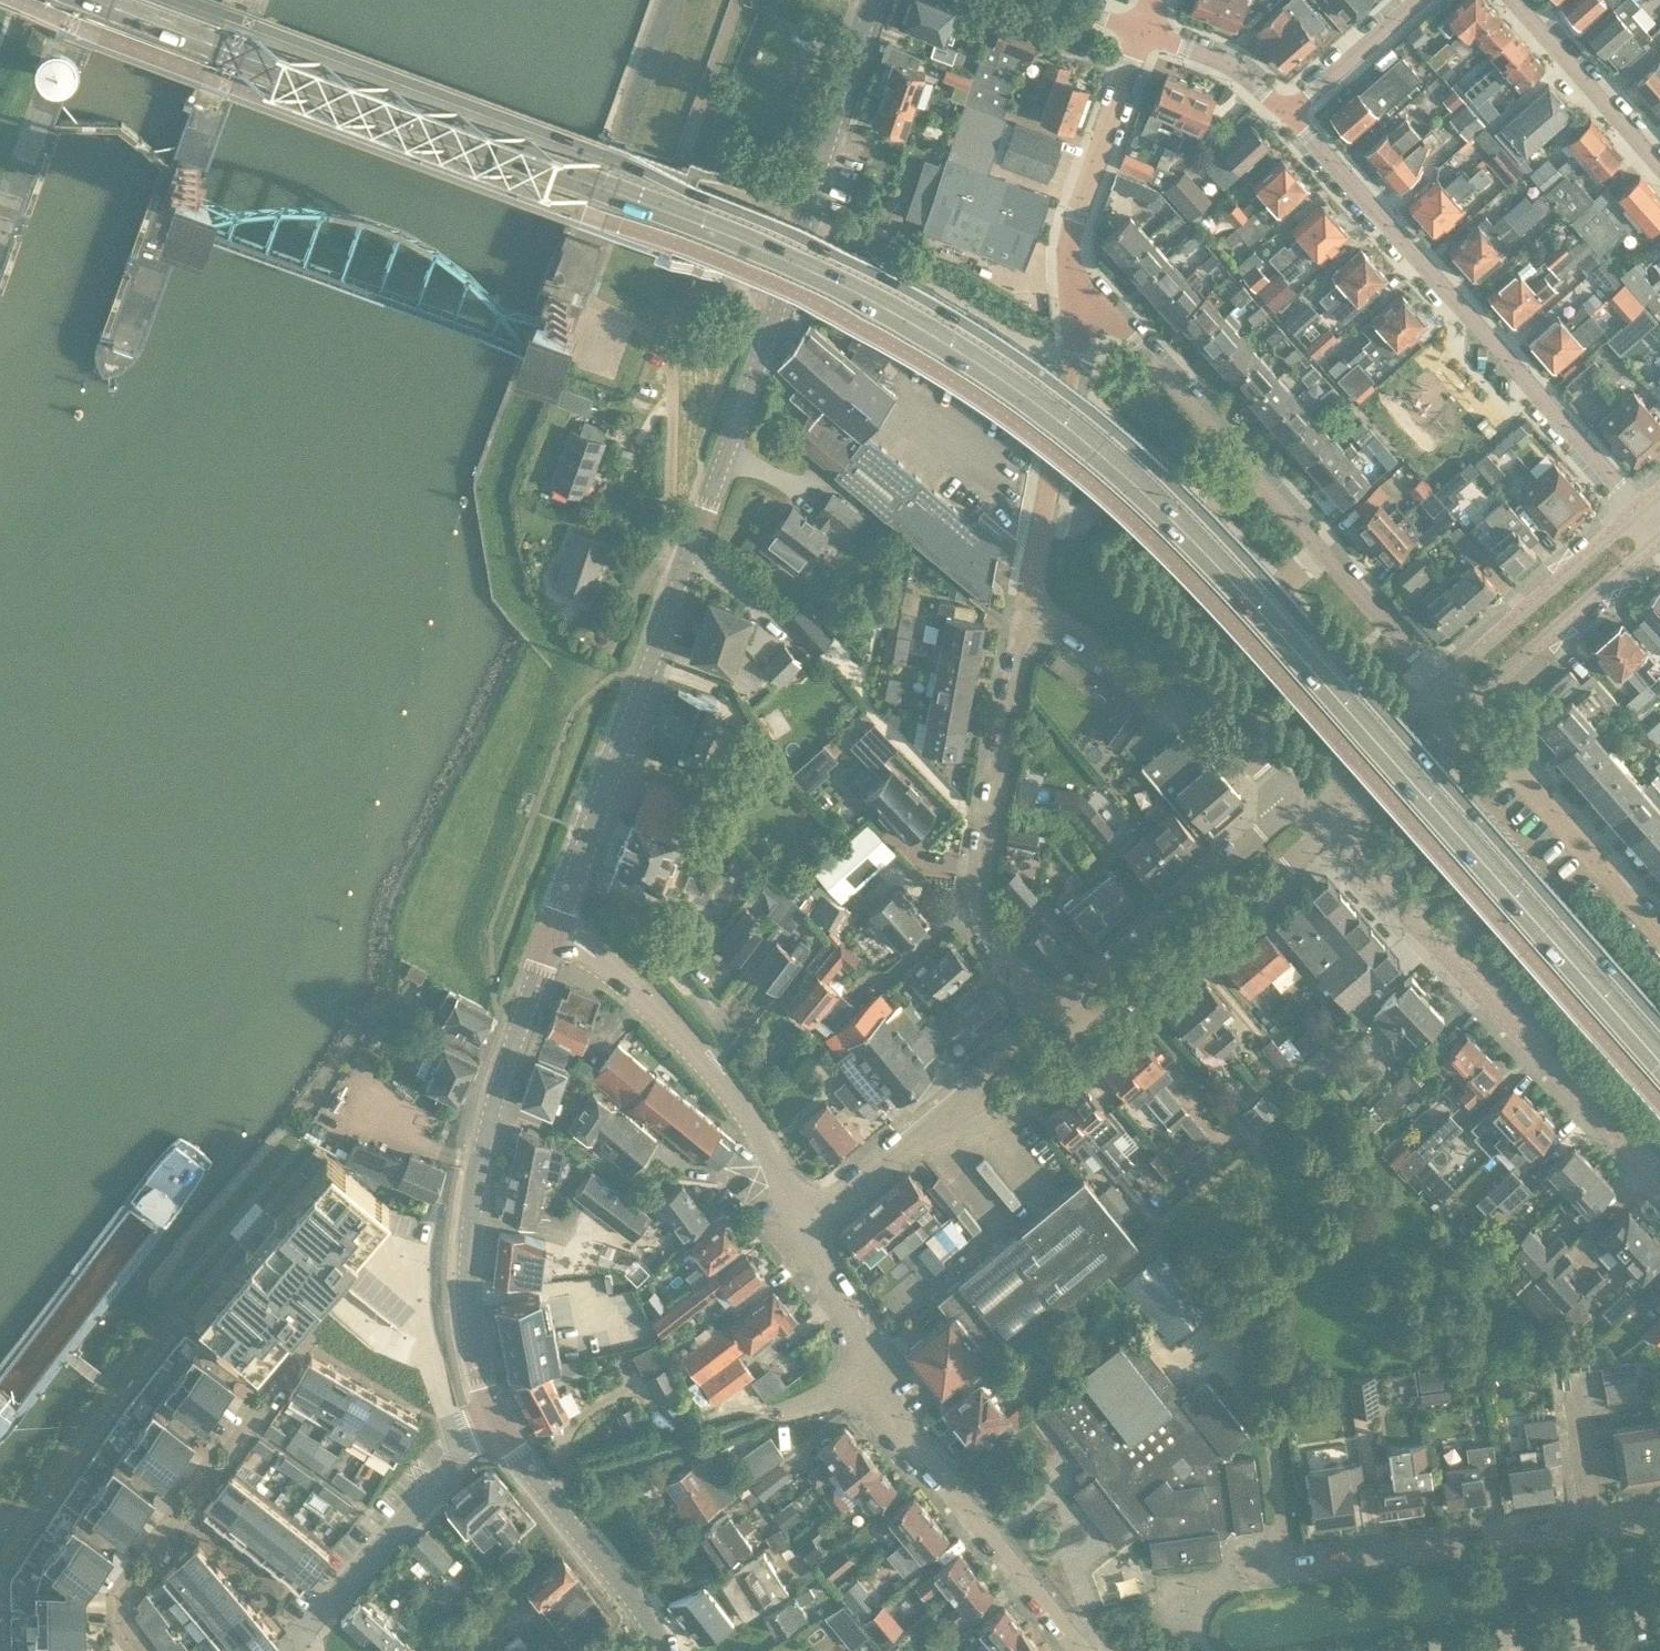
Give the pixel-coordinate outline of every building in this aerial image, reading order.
[(957,5),(943,0),(908,0),(899,26),(944,42),(957,5)] [(1220,0),(1195,0),(1190,11),(1212,20),(1220,0)] [(1213,20),(1235,28),(1246,0),(1220,0),(1213,20)] [(1257,29),(1287,66),(1316,41),(1310,33),(1322,22),(1310,8),(1311,7),(1306,1),(1305,0),(1288,0),(1287,1),(1281,6),(1282,7),(1257,29)] [(1348,18),(1369,0),(1331,0),(1348,18)] [(1485,0),(1461,0),(1446,14),(1448,15),(1440,23),(1449,33),(1457,26),(1462,32),(1449,43),(1455,51),(1498,14),(1485,0)] [(1563,6),(1580,25),(1605,3),(1603,0),(1570,0),(1563,6)] [(1651,34),(1641,22),(1632,12),(1639,5),(1634,0),(1622,0),(1586,32),(1605,54),(1606,53),(1620,68),(1645,46),(1642,42),(1651,34)] [(1488,51),(1512,30),(1498,14),(1455,51),(1461,57),(1479,41),(1488,51)] [(1031,59),(1041,33),(1002,19),(993,43),(985,41),(984,44),(998,48),(1017,54),(1031,59)] [(1417,46),(1430,35),(1419,23),(1407,34),(1417,46)] [(1471,98),(1528,48),(1512,30),(1488,51),(1498,62),(1478,79),(1477,78),(1464,90),(1471,98)] [(931,54),(953,62),(958,47),(936,39),(931,54)] [(984,44),(965,100),(1000,112),(1003,104),(1000,103),(1008,79),(1017,54),(998,48),(984,44)] [(39,62),(39,65),(39,67),(39,70),(40,72),(41,74),(43,76),(44,78),(46,79),(48,81),(51,82),(53,82),(55,83),(58,83),(60,82),(62,82),(65,81),(67,79),(69,78),(70,76),(72,74),(73,72),(74,70),(74,67),(74,65),(74,62),(74,60),(73,58),(72,56),(70,54),(69,52),(67,50),(65,49),(62,48),(60,47),(58,47),(55,47),(53,47),(51,48),(48,49),(46,50),(44,52),(43,54),(41,56),(40,58),(39,60),(39,62)] [(1519,86),(1543,65),(1528,48),(1471,98),(1476,105),(1509,75),(1519,86)] [(910,50),(906,60),(916,64),(920,53),(910,50)] [(1358,93),(1331,116),(1350,137),(1376,114),(1378,116),(1397,99),(1400,103),(1409,95),(1406,91),(1421,78),(1410,66),(1401,56),(1400,56),(1358,93)] [(1632,84),(1648,103),(1659,92),(1659,59),(1632,84)] [(1034,102),(1029,114),(1072,129),(1075,120),(1078,119),(1080,113),(1079,111),(1080,109),(1080,106),(1083,105),(1085,99),(1084,97),(1087,88),(1065,79),(1069,67),(1048,60),(1043,72),(1044,72),(1041,82),(1052,86),(1048,97),(1044,106),(1034,102)] [(1444,79),(1453,70),(1444,60),(1435,69),(1444,79)] [(914,103),(924,72),(893,61),(882,91),(914,103)] [(947,65),(943,77),(967,86),(971,74),(947,65)] [(1180,78),(1177,80),(1166,75),(1142,131),(1153,135),(1158,122),(1171,128),(1189,85),(1187,84),(1186,81),(1180,78)] [(1525,154),(1573,111),(1548,83),(1493,132),(1519,161),(1526,155),(1525,154)] [(1202,90),(1201,87),(1195,84),(1192,86),(1189,85),(1171,128),(1184,133),(1178,146),(1189,151),(1213,95),(1202,90)] [(1451,108),(1463,98),(1454,88),(1442,99),(1451,108)] [(904,133),(914,103),(882,91),(872,122),(904,133)] [(1648,103),(1659,116),(1659,92),(1648,103)] [(998,117),(1000,112),(965,100),(941,173),(927,168),(918,197),(932,202),(929,209),(909,202),(906,212),(926,220),(922,230),(1023,266),(1049,195),(981,172),(984,163),(985,164),(1001,118),(998,117)] [(1485,123),(1484,122),(1466,103),(1449,118),(1467,139),(1485,123)] [(1421,136),(1420,135),(1406,119),(1390,133),(1389,132),(1364,153),(1381,172),(1421,136)] [(1572,168),(1607,139),(1590,119),(1566,141),(1575,151),(1556,167),(1548,158),(1530,174),(1545,190),(1571,167),(1572,168)] [(1046,179),(1061,139),(1015,123),(1001,163),(1046,179)] [(1224,186),(1269,145),(1250,125),(1215,157),(1221,163),(1211,172),(1224,186)] [(1491,154),(1501,145),(1484,125),(1473,134),(1491,154)] [(1411,157),(1427,143),(1421,136),(1381,172),(1396,189),(1420,168),(1411,157)] [(1598,177),(1622,155),(1607,139),(1572,168),(1545,192),(1569,219),(1593,198),(1575,177),(1588,166),(1598,177)] [(1525,168),(1524,167),(1503,144),(1485,160),(1507,184),(1525,168)] [(1168,186),(1182,174),(1177,172),(1167,167),(1175,150),(1164,145),(1156,164),(1149,179),(1168,186)] [(1148,180),(1154,166),(1125,154),(1119,167),(1148,180)] [(1247,217),(1295,175),(1281,159),(1253,184),(1260,192),(1241,209),(1236,203),(1226,212),(1238,225),(1247,217)] [(185,210),(199,172),(177,163),(163,202),(185,210)] [(1477,190),(1491,176),(1481,165),(1469,176),(1470,177),(1422,219),(1436,234),(1464,209),(1457,201),(1473,186),(1477,190)] [(1470,177),(1469,176),(1463,169),(1444,186),(1437,178),(1408,203),(1422,219),(1470,177)] [(1194,214),(1209,200),(1184,172),(1182,174),(1168,186),(1194,214)] [(1158,191),(1142,184),(1115,174),(1110,187),(1137,197),(1137,196),(1150,200),(1146,203),(1153,210),(1166,199),(1159,192),(1158,191)] [(1238,225),(1234,229),(1248,245),(1270,225),(1269,224),(1280,215),(1308,190),(1295,175),(1247,217),(1238,225)] [(1659,221),(1659,198),(1651,188),(1640,175),(1616,196),(1607,186),(1593,198),(1569,219),(1583,236),(1589,242),(1594,248),(1600,255),(1637,221),(1647,233),(1659,221)] [(1462,264),(1532,202),(1525,195),(1493,224),(1486,216),(1449,249),(1462,264)] [(1552,224),(1542,214),(1532,202),(1462,264),(1476,279),(1515,244),(1511,241),(1520,233),(1530,244),(1552,224)] [(1279,269),(1334,219),(1321,204),(1292,229),(1300,237),(1288,247),(1284,243),(1269,257),(1279,269)] [(1171,230),(1184,218),(1177,211),(1164,222),(1171,230)] [(1206,215),(1199,221),(1204,228),(1212,221),(1206,215)] [(1121,260),(1148,237),(1130,216),(1103,240),(1121,260)] [(1320,259),(1348,234),(1334,219),(1279,269),(1289,280),(1304,266),(1300,262),(1312,251),(1320,259)] [(890,228),(873,220),(868,230),(885,238),(890,228)] [(1233,229),(1222,240),(1228,247),(1239,236),(1233,229)] [(1185,254),(1201,239),(1194,231),(1171,252),(1175,256),(1182,250),(1185,254)] [(1594,248),(1589,242),(1583,236),(1581,237),(1582,238),(1574,245),(1568,250),(1569,250),(1502,309),(1516,324),(1544,299),(1537,291),(1556,274),(1558,276),(1570,265),(1575,265),(1579,261),(1594,248)] [(1140,281),(1166,258),(1148,237),(1121,260),(1140,281)] [(1569,250),(1568,250),(1562,243),(1535,267),(1529,260),(1518,270),(1517,269),(1489,294),(1502,309),(1569,250)] [(1594,248),(1579,261),(1589,272),(1604,258),(1600,255),(1594,248)] [(1327,307),(1374,264),(1360,249),(1332,274),(1339,282),(1320,299),(1327,307)] [(1257,265),(1263,260),(1254,250),(1236,266),(1256,289),(1268,278),(1257,265)] [(1207,270),(1220,259),(1213,251),(1200,262),(1207,270)] [(1184,278),(1166,258),(1140,281),(1158,302),(1184,278)] [(1610,292),(1622,281),(1605,261),(1592,272),(1610,292)] [(1628,285),(1645,270),(1637,261),(1620,276),(1628,285)] [(1359,304),(1387,279),(1374,264),(1327,307),(1340,321),(1359,304)] [(1191,286),(1202,276),(1194,268),(1184,278),(1158,302),(1176,322),(1202,298),(1191,286)] [(1274,310),(1295,291),(1278,272),(1257,290),(1274,310)] [(1644,304),(1643,304),(1624,282),(1608,296),(1628,319),(1644,304)] [(1647,302),(1655,294),(1646,284),(1637,291),(1647,302)] [(1236,303),(1249,292),(1242,285),(1229,296),(1236,303)] [(1582,302),(1591,311),(1602,301),(1594,291),(1582,302)] [(1356,361),(1414,309),(1400,294),(1360,329),(1366,335),(1329,368),(1336,377),(1355,360),(1356,361)] [(1659,306),(1659,300),(1655,294),(1647,302),(1655,311),(1659,306)] [(1224,315),(1223,315),(1206,296),(1203,299),(1202,298),(1176,322),(1180,319),(1197,339),(1224,315)] [(1306,320),(1316,311),(1309,303),(1299,312),(1306,320)] [(1254,324),(1267,312),(1260,305),(1248,316),(1254,324)] [(1543,355),(1590,312),(1584,305),(1564,322),(1557,314),(1529,339),(1543,355)] [(1640,311),(1626,324),(1639,339),(1657,322),(1644,307),(1640,311)] [(1388,359),(1427,324),(1414,309),(1356,361),(1357,362),(1338,379),(1354,397),(1373,380),(1362,368),(1373,358),(1376,362),(1383,356),(1386,356),(1388,359)] [(1234,327),(1240,322),(1230,310),(1223,315),(1224,315),(1197,339),(1215,359),(1242,336),(1234,327)] [(1556,370),(1603,328),(1590,312),(1543,355),(1556,370)] [(893,343),(872,330),(859,323),(855,330),(847,344),(854,348),(851,354),(832,339),(810,324),(779,367),(803,385),(793,398),(810,412),(792,436),(834,470),(833,472),(988,603),(1000,533),(978,515),(973,522),(865,431),(894,392),(875,376),(893,343)] [(1272,344),(1284,333),(1277,325),(1265,337),(1272,344)] [(1315,356),(1337,336),(1327,325),(1305,346),(1315,356)] [(1233,380),(1260,356),(1242,336),(1215,359),(1233,380)] [(1290,364),(1303,353),(1297,345),(1283,357),(1290,364)] [(1251,400),(1278,377),(1260,356),(1233,380),(1251,400)] [(1571,391),(1599,366),(1593,359),(1565,383),(1571,391)] [(1308,384),(1321,373),(1314,366),(1302,377),(1308,384)] [(1269,421),(1296,397),(1278,377),(1251,400),(1269,421)] [(1326,405),(1339,394),(1333,386),(1319,397),(1326,405)] [(1634,390),(1617,405),(1658,451),(1659,449),(1659,419),(1634,390)] [(1287,441),(1314,418),(1296,397),(1269,421),(1287,441)] [(1651,457),(1658,451),(1617,405),(1600,420),(1637,462),(1647,453),(1651,457)] [(1344,425),(1356,414),(1349,407),(1337,417),(1344,425)] [(1488,436),(1496,429),(1484,415),(1476,423),(1488,436)] [(1305,461),(1332,438),(1314,418),(1287,441),(1305,461)] [(584,420),(580,431),(602,440),(607,428),(584,420)] [(1506,448),(1526,430),(1520,423),(1500,441),(1506,448)] [(1362,445),(1373,435),(1363,424),(1352,434),(1362,445)] [(583,496),(603,440),(602,440),(580,431),(571,428),(550,484),(583,496)] [(1373,435),(1362,446),(1374,459),(1385,449),(1377,440),(1376,438),(1373,435)] [(1332,438),(1305,461),(1323,481),(1349,458),(1359,449),(1351,441),(1341,449),(1332,438)] [(1498,455),(1506,448),(1500,441),(1492,448),(1498,455)] [(618,445),(616,452),(626,455),(629,449),(618,445)] [(1481,472),(1497,458),(1491,452),(1475,465),(1481,472)] [(1341,502),(1368,479),(1349,458),(1323,481),(1341,502)] [(1588,506),(1566,481),(1550,463),(1533,478),(1534,479),(1571,520),(1588,506)] [(1571,520),(1534,479),(1533,478),(1518,491),(1534,509),(1532,511),(1554,535),(1571,520)] [(1419,500),(1429,491),(1419,479),(1409,488),(1419,500)] [(1453,493),(1445,483),(1444,482),(1434,491),(1443,501),(1453,493)] [(1387,494),(1378,484),(1355,504),(1364,514),(1354,524),(1371,543),(1404,513),(1396,504),(1387,511),(1379,501),(1387,494)] [(1443,506),(1437,500),(1429,491),(1419,500),(1433,515),(1443,506)] [(847,535),(862,515),(833,493),(818,513),(821,515),(815,523),(793,507),(763,548),(795,572),(825,531),(824,530),(830,522),(847,535)] [(1508,504),(1507,506),(1501,500),(1485,514),(1502,534),(1488,546),(1511,573),(1535,552),(1529,546),(1538,538),(1516,512),(1508,504)] [(1412,520),(1411,521),(1404,513),(1371,543),(1386,560),(1411,538),(1420,548),(1429,539),(1412,520)] [(591,536),(595,526),(580,520),(576,531),(575,531),(556,585),(588,597),(608,542),(591,536)] [(1483,554),(1467,536),(1457,525),(1447,534),(1473,563),(1483,554)] [(1413,590),(1435,571),(1418,552),(1396,571),(1413,590)] [(1472,608),(1495,587),(1473,563),(1460,574),(1457,571),(1446,580),(1472,608)] [(1447,630),(1472,608),(1446,580),(1445,581),(1449,585),(1425,605),(1447,630)] [(950,587),(948,596),(965,599),(966,593),(961,589),(950,587)] [(1641,606),(1659,628),(1659,590),(1641,606)] [(741,640),(751,613),(709,599),(702,620),(700,619),(701,618),(699,618),(697,625),(741,640)] [(953,616),(956,603),(940,600),(937,615),(940,615),(939,624),(944,625),(941,642),(979,649),(985,622),(953,616)] [(818,653),(834,637),(804,604),(788,619),(818,653)] [(911,637),(915,613),(902,610),(897,635),(911,637)] [(1646,652),(1622,624),(1607,637),(1657,694),(1659,691),(1659,678),(1658,675),(1655,678),(1646,667),(1654,660),(1646,652)] [(732,667),(741,640),(697,625),(694,632),(696,633),(696,632),(698,632),(690,653),(732,667)] [(793,633),(785,642),(793,649),(802,640),(793,633)] [(909,647),(911,637),(897,635),(895,644),(909,647)] [(1644,705),(1657,694),(1607,637),(1592,650),(1616,678),(1624,671),(1641,691),(1636,695),(1644,705)] [(801,660),(810,649),(803,642),(794,652),(784,643),(762,667),(778,682),(800,659),(801,660)] [(974,676),(979,649),(941,642),(936,669),(974,676)] [(1077,684),(1088,671),(1058,648),(1048,662),(1077,684)] [(969,701),(974,676),(936,669),(931,694),(969,701)] [(1586,689),(1580,682),(1570,670),(1532,703),(1531,714),(1562,749),(1563,750),(1589,727),(1590,728),(1595,723),(1594,723),(1617,702),(1597,679),(1586,689)] [(901,689),(903,678),(889,676),(887,686),(901,689)] [(899,699),(901,689),(887,686),(885,697),(899,699)] [(698,755),(716,702),(678,689),(671,709),(668,709),(664,721),(667,722),(660,742),(698,755)] [(964,728),(969,701),(931,694),(926,720),(964,728)] [(1115,710),(1099,732),(1111,740),(1119,729),(1124,733),(1132,722),(1138,713),(1122,700),(1115,710)] [(898,727),(900,712),(885,710),(885,714),(898,727)] [(1659,743),(1659,718),(1645,731),(1658,745),(1659,743)] [(959,754),(964,728),(926,720),(921,747),(959,754)] [(882,760),(897,746),(874,723),(852,745),(883,778),(866,794),(906,836),(911,831),(914,833),(929,818),(927,816),(932,811),(882,760)] [(1607,747),(1590,728),(1589,727),(1563,750),(1562,749),(1557,753),(1576,775),(1607,747)] [(1632,758),(1653,740),(1645,731),(1624,749),(1632,758)] [(1199,753),(1202,751),(1177,733),(1142,764),(1202,833),(1209,826),(1212,830),(1243,803),(1238,797),(1242,793),(1212,758),(1208,761),(1199,753)] [(825,745),(791,774),(807,792),(830,771),(827,768),(837,759),(832,753),(829,750),(825,745)] [(1594,795),(1625,768),(1607,747),(1576,775),(1594,795)] [(1643,788),(1642,787),(1625,768),(1594,795),(1612,816),(1643,788)] [(1016,800),(1034,803),(1037,780),(1020,777),(1016,800)] [(669,791),(671,787),(649,779),(634,818),(667,830),(680,795),(669,791)] [(1659,807),(1659,789),(1651,779),(1642,787),(1643,788),(1612,816),(1630,836),(1659,809),(1659,807)] [(1056,790),(1054,806),(1076,809),(1084,820),(1102,841),(1114,831),(1096,809),(1094,811),(1079,793),(1056,790)] [(825,795),(820,801),(826,807),(832,802),(825,795)] [(1193,834),(1194,833),(1161,797),(1146,811),(1153,819),(1142,828),(1146,833),(1173,864),(1193,846),(1186,838),(1191,833),(1193,834)] [(1659,845),(1659,809),(1630,836),(1648,856),(1659,845)] [(840,899),(895,848),(869,819),(817,867),(826,876),(815,885),(823,893),(815,911),(826,915),(823,922),(836,928),(839,921),(841,921),(847,907),(837,902),(840,899)] [(656,887),(676,839),(633,822),(614,870),(656,887)] [(1008,828),(1005,842),(1006,842),(1036,847),(1039,834),(1008,828)] [(1153,880),(1173,864),(1146,833),(1135,842),(1131,837),(1122,844),(1153,880)] [(1087,863),(1096,855),(1085,842),(1076,850),(1087,863)] [(1648,856),(1659,870),(1659,845),(1648,856)] [(1008,858),(1003,863),(1012,872),(1017,868),(1008,858)] [(1112,915),(1132,898),(1104,864),(1095,872),(1099,877),(1088,886),(1112,915)] [(1025,906),(1038,895),(1018,871),(1005,882),(1025,906)] [(1362,990),(1397,961),(1327,879),(1276,923),(1346,1004),(1354,1013),(1355,1014),(1355,1013),(1370,999),(1362,990)] [(904,943),(931,920),(899,883),(872,906),(904,943)] [(1092,932),(1112,915),(1088,886),(1077,896),(1073,891),(1063,899),(1092,932)] [(794,900),(784,891),(768,912),(779,921),(787,911),(789,912),(795,904),(797,903),(794,900)] [(797,918),(804,908),(797,903),(795,904),(789,912),(797,918)] [(748,926),(756,916),(746,908),(719,945),(727,951),(726,953),(734,959),(736,958),(739,960),(758,934),(748,926)] [(1049,970),(1072,951),(1042,914),(1020,932),(1026,940),(1025,941),(1049,970)] [(666,920),(662,924),(655,918),(648,927),(655,933),(650,938),(662,949),(666,944),(673,950),(684,937),(677,930),(666,920)] [(841,938),(834,930),(831,927),(825,932),(834,944),(841,938)] [(1270,975),(1289,959),(1265,931),(1246,947),(1270,975)] [(852,964),(863,953),(846,938),(793,997),(816,1018),(842,989),(828,977),(845,958),(852,964)] [(778,989),(810,948),(800,940),(791,952),(778,941),(755,971),(778,989)] [(1250,992),(1270,975),(1246,947),(1226,964),(1250,992)] [(963,955),(961,958),(953,948),(936,962),(928,953),(905,973),(930,1003),(970,968),(968,966),(970,964),(963,955)] [(1282,993),(1292,986),(1283,975),(1274,983),(1282,993)] [(1370,999),(1355,1013),(1365,1023),(1375,1013),(1392,1030),(1394,1051),(1418,1041),(1444,1017),(1423,995),(1427,992),(1415,979),(1413,978),(1411,977),(1410,977),(1409,977),(1409,978),(1408,978),(1407,979),(1404,982),(1405,983),(1378,1008),(1370,999)] [(1221,1016),(1230,1009),(1206,981),(1189,996),(1231,1046),(1240,1038),(1221,1016)] [(962,1010),(949,1021),(959,1033),(975,1018),(983,1027),(1008,1005),(991,985),(983,992),(974,982),(953,1001),(962,1010)] [(546,1032),(537,1057),(563,1067),(572,1042),(582,1045),(597,1004),(600,997),(567,985),(565,984),(546,1032)] [(449,987),(438,1005),(448,1011),(441,1024),(449,1029),(452,1024),(478,1039),(493,1013),(489,1011),(476,1003),(459,993),(449,987)] [(902,1004),(901,1005),(887,988),(883,991),(830,1034),(843,1051),(839,1055),(854,1072),(852,1074),(869,1094),(870,1092),(876,1100),(890,1089),(900,1101),(936,1072),(926,1059),(939,1049),(934,1043),(936,1041),(923,1025),(921,1027),(920,1026),(913,1017),(902,1004)] [(831,1031),(857,1002),(842,989),(816,1018),(831,1031)] [(1222,1054),(1231,1046),(1189,996),(1170,1012),(1201,1047),(1210,1040),(1222,1054)] [(921,1010),(913,1017),(920,1026),(929,1019),(921,1010)] [(1334,1010),(1330,1014),(1330,1020),(1334,1024),(1340,1024),(1344,1020),(1344,1014),(1340,1010),(1334,1010)] [(1355,1013),(1355,1014),(1354,1013),(1296,1068),(1308,1081),(1367,1025),(1365,1023),(1355,1013)] [(936,1041),(944,1034),(930,1018),(923,1025),(936,1041)] [(1293,1040),(1304,1054),(1319,1041),(1308,1028),(1293,1040)] [(1458,1077),(1484,1053),(1467,1035),(1434,1066),(1442,1074),(1450,1068),(1458,1077)] [(1284,1073),(1295,1064),(1272,1037),(1261,1046),(1284,1073)] [(1141,1038),(1123,1052),(1135,1066),(1148,1081),(1147,1081),(1180,1120),(1188,1113),(1180,1104),(1181,1103),(1155,1072),(1164,1065),(1141,1038)] [(815,1043),(803,1052),(810,1061),(822,1052),(815,1043)] [(711,1165),(734,1137),(619,1044),(592,1078),(642,1118),(646,1113),(711,1165)] [(478,1062),(445,1046),(439,1057),(420,1046),(409,1068),(430,1078),(425,1086),(458,1103),(478,1062)] [(1123,1052),(1105,1068),(1128,1095),(1136,1105),(1144,1098),(1171,1129),(1180,1120),(1147,1081),(1148,1081),(1135,1066),(1123,1052)] [(1467,1101),(1500,1070),(1484,1053),(1458,1077),(1466,1085),(1458,1092),(1467,1101)] [(537,1057),(521,1099),(551,1110),(566,1068),(563,1067),(537,1057)] [(1424,1062),(1416,1069),(1423,1076),(1430,1069),(1424,1062)] [(1385,1116),(1420,1084),(1408,1070),(1373,1102),(1385,1116)] [(851,1109),(869,1094),(852,1074),(834,1089),(851,1109)] [(1283,1106),(1299,1092),(1286,1077),(1270,1091),(1283,1106)] [(1371,1103),(1387,1088),(1383,1084),(1367,1100),(1371,1103)] [(1084,1086),(1066,1101),(1105,1146),(1111,1154),(1117,1160),(1124,1169),(1132,1162),(1113,1140),(1112,1139),(1125,1129),(1109,1111),(1106,1113),(1084,1086)] [(618,1107),(612,1102),(593,1088),(569,1121),(585,1133),(593,1138),(629,1167),(654,1136),(639,1123),(618,1107)] [(1282,1107),(1267,1089),(1240,1113),(1256,1130),(1282,1107)] [(1507,1091),(1472,1124),(1480,1133),(1477,1136),(1493,1153),(1501,1145),(1537,1110),(1530,1104),(1532,1102),(1525,1094),(1523,1096),(1520,1093),(1514,1099),(1507,1091)] [(1417,1094),(1407,1104),(1413,1110),(1423,1100),(1417,1094)] [(872,1117),(881,1110),(871,1097),(862,1103),(872,1117)] [(817,1138),(844,1117),(830,1100),(803,1121),(817,1138)] [(1066,1101),(1048,1116),(1071,1143),(1083,1157),(1092,1149),(1096,1154),(1114,1176),(1116,1175),(1117,1175),(1122,1171),(1123,1169),(1124,1169),(1117,1160),(1111,1154),(1105,1146),(1066,1101)] [(1373,1102),(1359,1115),(1372,1128),(1385,1116),(1373,1102)] [(1544,1115),(1543,1117),(1537,1111),(1501,1145),(1517,1162),(1553,1127),(1551,1125),(1552,1123),(1544,1115)] [(1188,1113),(1180,1120),(1202,1145),(1210,1138),(1188,1113)] [(1407,1177),(1461,1127),(1448,1113),(1413,1146),(1395,1163),(1407,1177)] [(831,1155),(858,1134),(844,1117),(817,1138),(831,1155)] [(1236,1147),(1244,1141),(1229,1124),(1221,1130),(1236,1147)] [(551,1140),(551,1139),(519,1128),(501,1212),(534,1219),(544,1171),(559,1174),(564,1146),(551,1140)] [(410,1153),(407,1160),(354,1137),(344,1160),(434,1199),(444,1168),(410,1153)] [(1568,1192),(1594,1167),(1575,1147),(1549,1172),(1550,1173),(1542,1180),(1552,1191),(1559,1184),(1568,1192)] [(1160,1180),(1172,1170),(1156,1151),(1144,1161),(1160,1180)] [(1192,1163),(1202,1174),(1214,1164),(1204,1152),(1192,1163)] [(332,1160),(199,1315),(257,1365),(390,1210),(332,1160)] [(1587,1212),(1613,1187),(1594,1167),(1568,1192),(1576,1201),(1569,1208),(1579,1218),(1586,1211),(1587,1212)] [(631,1236),(649,1213),(591,1168),(573,1191),(631,1236)] [(1496,1203),(1522,1179),(1512,1168),(1487,1193),(1496,1203)] [(1117,1175),(1116,1175),(1153,1221),(1159,1216),(1161,1214),(1123,1169),(1122,1171),(1117,1175)] [(915,1212),(932,1197),(911,1171),(893,1186),(915,1212)] [(1435,1202),(1452,1186),(1439,1172),(1422,1188),(1435,1202)] [(953,1212),(964,1203),(942,1175),(931,1185),(953,1212)] [(1037,1287),(1118,1219),(1084,1178),(1002,1247),(1037,1287)] [(1533,1190),(1523,1180),(1522,1179),(1497,1203),(1507,1214),(1533,1190)] [(1116,1215),(1129,1204),(1111,1182),(1098,1193),(1116,1215)] [(682,1234),(706,1216),(681,1183),(657,1201),(682,1234)] [(898,1226),(915,1212),(893,1186),(876,1200),(898,1226)] [(881,1240),(898,1226),(876,1200),(860,1214),(881,1240)] [(967,1205),(918,1244),(935,1266),(984,1227),(967,1205)] [(1641,1217),(1638,1219),(1628,1209),(1590,1245),(1598,1254),(1609,1243),(1621,1255),(1651,1227),(1641,1217)] [(932,1230),(942,1221),(934,1211),(924,1220),(932,1230)] [(864,1254),(881,1240),(860,1214),(842,1228),(845,1232),(844,1235),(848,1239),(851,1239),(864,1254)] [(1057,1310),(1137,1243),(1118,1219),(1037,1287),(1057,1310)] [(685,1275),(679,1279),(686,1290),(699,1280),(709,1273),(707,1271),(738,1246),(720,1223),(692,1245),(705,1262),(699,1266),(698,1265),(685,1275)] [(914,1245),(924,1236),(916,1226),(906,1235),(914,1245)] [(1659,1240),(1659,1237),(1651,1227),(1621,1255),(1633,1268),(1625,1276),(1633,1284),(1659,1258),(1659,1243),(1659,1241),(1659,1240)] [(1536,1231),(1531,1231),(1530,1229),(1522,1237),(1511,1246),(1538,1274),(1568,1245),(1559,1236),(1546,1247),(1540,1241),(1541,1236),(1536,1231)] [(543,1241),(524,1235),(498,1232),(492,1282),(516,1285),(538,1283),(543,1241)] [(903,1254),(914,1245),(906,1235),(895,1245),(903,1254)] [(662,1246),(650,1259),(657,1265),(669,1252),(662,1246)] [(1057,1310),(1037,1287),(1002,1247),(938,1300),(949,1313),(908,1348),(941,1389),(961,1372),(968,1380),(989,1363),(990,1364),(1025,1335),(1026,1336),(1057,1310)] [(886,1268),(897,1259),(889,1249),(878,1258),(886,1268)] [(1161,1249),(1121,1283),(1170,1340),(1209,1306),(1161,1249)] [(1519,1293),(1518,1294),(1546,1322),(1555,1313),(1556,1312),(1561,1307),(1580,1290),(1562,1272),(1566,1269),(1575,1260),(1567,1251),(1557,1260),(1541,1276),(1540,1276),(1539,1274),(1534,1279),(1522,1290),(1519,1293)] [(686,1290),(683,1292),(696,1308),(711,1296),(717,1292),(726,1303),(734,1297),(736,1299),(764,1277),(755,1266),(751,1261),(746,1255),(720,1275),(715,1268),(709,1273),(699,1280),(686,1290)] [(632,1262),(611,1264),(613,1286),(634,1285),(632,1262)] [(1598,1286),(1606,1278),(1597,1269),(1588,1276),(1598,1286)] [(1514,1282),(1511,1285),(1519,1293),(1522,1290),(1534,1279),(1526,1271),(1514,1282)] [(1589,1295),(1598,1286),(1588,1276),(1579,1285),(1589,1295)] [(1617,1315),(1635,1298),(1626,1289),(1608,1306),(1617,1315)] [(631,1291),(612,1295),(614,1306),(633,1302),(631,1291)] [(654,1291),(643,1299),(654,1313),(664,1305),(654,1291)] [(780,1330),(795,1319),(774,1291),(728,1326),(725,1323),(681,1356),(696,1375),(713,1398),(714,1400),(751,1373),(736,1352),(746,1344),(749,1348),(778,1327),(780,1330)] [(666,1330),(696,1308),(683,1292),(654,1314),(666,1330)] [(538,1296),(496,1304),(510,1372),(510,1373),(551,1364),(551,1363),(560,1362),(551,1320),(547,1296),(538,1297),(538,1296)] [(1659,1334),(1659,1317),(1650,1326),(1641,1335),(1649,1343),(1658,1334),(1658,1335),(1659,1334)] [(1160,1392),(1171,1384),(1131,1333),(1039,1406),(1063,1437),(1085,1466),(1094,1459),(1098,1464),(1173,1408),(1160,1392)] [(217,1399),(237,1370),(200,1343),(179,1372),(217,1399)] [(655,1343),(636,1353),(645,1370),(648,1369),(651,1374),(648,1376),(663,1402),(681,1392),(667,1366),(655,1343)] [(332,1370),(327,1367),(310,1357),(307,1363),(304,1362),(294,1379),(297,1380),(284,1401),(306,1414),(332,1370)] [(1494,1358),(1484,1370),(1493,1378),(1503,1367),(1494,1358)] [(1605,1381),(1645,1375),(1643,1361),(1603,1367),(1605,1381)] [(775,1362),(753,1376),(766,1398),(788,1384),(775,1362)] [(567,1414),(549,1376),(544,1367),(511,1383),(512,1384),(517,1394),(535,1430),(567,1414)] [(327,1426),(353,1382),(332,1370),(306,1414),(327,1426)] [(1417,1372),(1420,1391),(1439,1388),(1437,1370),(1417,1372)] [(197,1427),(217,1399),(179,1372),(159,1401),(197,1427)] [(1379,1409),(1378,1400),(1374,1373),(1347,1377),(1352,1413),(1379,1409)] [(696,1375),(683,1385),(700,1408),(713,1398),(696,1375)] [(979,1381),(944,1410),(981,1454),(978,1456),(979,1458),(1016,1427),(1009,1419),(1012,1417),(1003,1406),(1001,1408),(992,1398),(1001,1391),(989,1375),(980,1382),(979,1381)] [(1608,1401),(1641,1397),(1638,1379),(1605,1384),(1608,1401)] [(1094,1459),(1085,1466),(1075,1474),(1083,1484),(1073,1491),(1116,1545),(1135,1531),(1150,1543),(1153,1566),(1222,1557),(1219,1536),(1224,1535),(1230,1526),(1236,1530),(1263,1526),(1253,1458),(1231,1461),(1229,1451),(1248,1435),(1205,1381),(1190,1393),(1185,1386),(1178,1392),(1171,1384),(1160,1392),(1173,1408),(1098,1464),(1094,1459)] [(348,1439),(374,1394),(353,1382),(327,1426),(348,1439)] [(1449,1388),(1419,1392),(1421,1403),(1424,1402),(1451,1398),(1449,1388)] [(368,1451),(394,1406),(374,1394),(348,1439),(368,1451)] [(177,1456),(197,1427),(159,1401),(139,1429),(177,1456)] [(416,1419),(394,1406),(368,1451),(390,1463),(416,1419)] [(1548,1463),(1562,1461),(1556,1418),(1526,1422),(1531,1450),(1522,1451),(1524,1465),(1511,1467),(1515,1497),(1552,1491),(1548,1463)] [(1659,1475),(1659,1421),(1613,1428),(1622,1481),(1659,1475)] [(278,1441),(284,1432),(270,1422),(264,1431),(278,1441)] [(834,1467),(860,1445),(842,1424),(828,1436),(825,1435),(820,1440),(819,1443),(816,1446),(827,1459),(819,1466),(818,1465),(806,1474),(815,1485),(826,1476),(825,1475),(835,1468),(834,1467)] [(157,1484),(177,1456),(139,1429),(119,1457),(157,1484)] [(266,1456),(272,1448),(258,1438),(252,1446),(266,1456)] [(757,1469),(777,1450),(767,1440),(748,1459),(757,1469)] [(305,1460),(312,1451),(297,1442),(291,1450),(305,1460)] [(1418,1482),(1430,1480),(1425,1443),(1387,1449),(1392,1484),(1377,1487),(1381,1512),(1382,1511),(1383,1517),(1404,1514),(1404,1509),(1422,1506),(1418,1482)] [(1484,1473),(1498,1471),(1493,1443),(1467,1446),(1470,1464),(1446,1467),(1448,1476),(1444,1477),(1449,1506),(1470,1503),(1469,1498),(1488,1496),(1484,1473)] [(851,1487),(877,1465),(860,1445),(834,1467),(835,1468),(851,1487)] [(320,1470),(326,1461),(312,1451),(305,1460),(320,1470)] [(292,1475),(298,1466),(284,1456),(278,1465),(292,1475)] [(692,1467),(665,1485),(683,1511),(681,1512),(688,1523),(690,1522),(691,1523),(718,1505),(735,1493),(709,1456),(692,1467)] [(137,1512),(157,1484),(119,1457),(99,1485),(137,1512)] [(1355,1518),(1350,1487),(1364,1485),(1361,1464),(1347,1466),(1346,1462),(1308,1468),(1311,1491),(1316,1523),(1320,1523),(1321,1526),(1333,1524),(1333,1521),(1355,1518)] [(763,1498),(791,1475),(781,1463),(753,1486),(763,1498)] [(868,1508),(894,1486),(877,1465),(851,1487),(868,1508)] [(306,1485),(312,1476),(298,1466),(292,1475),(306,1485)] [(345,1488),(351,1479),(337,1469),(331,1478),(345,1488)] [(222,1526),(254,1485),(234,1470),(227,1479),(224,1478),(212,1493),(215,1495),(203,1510),(222,1526)] [(494,1472),(485,1471),(446,1504),(468,1531),(486,1516),(507,1541),(519,1530),(498,1506),(513,1493),(494,1472)] [(359,1498),(365,1489),(351,1479),(345,1488),(359,1498)] [(331,1502),(337,1494),(323,1484),(317,1492),(331,1502)] [(117,1541),(137,1512),(99,1485),(79,1514),(117,1541)] [(241,1541),(273,1500),(254,1485),(222,1526),(241,1541)] [(831,1504),(841,1495),(834,1486),(823,1495),(831,1504)] [(752,1503),(759,1498),(753,1490),(746,1495),(747,1495),(752,1503)] [(345,1512),(351,1503),(337,1494),(331,1502),(345,1512)] [(903,1536),(929,1515),(912,1494),(886,1515),(887,1517),(878,1524),(887,1534),(896,1527),(903,1536)] [(839,1514),(850,1505),(841,1495),(831,1504),(839,1514)] [(260,1555),(292,1515),(273,1500),(241,1541),(260,1555)] [(773,1516),(783,1529),(799,1517),(789,1504),(773,1516)] [(745,1516),(735,1523),(727,1513),(697,1534),(709,1550),(739,1529),(740,1531),(744,1528),(747,1532),(754,1528),(745,1516)] [(97,1569),(117,1541),(79,1514),(59,1542),(97,1569)] [(279,1570),(311,1530),(292,1515),(260,1555),(279,1570)] [(920,1558),(946,1536),(929,1515),(903,1536),(911,1546),(902,1554),(910,1563),(919,1556),(920,1558)] [(770,1544),(785,1536),(783,1534),(783,1533),(779,1527),(765,1536),(770,1544)] [(743,1535),(747,1532),(744,1528),(740,1531),(739,1529),(709,1550),(721,1567),(751,1546),(743,1535)] [(299,1586),(331,1545),(311,1530),(279,1570),(299,1586)] [(819,1542),(810,1530),(797,1540),(806,1552),(819,1542)] [(441,1569),(452,1558),(426,1531),(415,1542),(441,1569)] [(790,1544),(786,1537),(774,1544),(778,1551),(785,1547),(787,1546),(790,1544)] [(83,1588),(97,1569),(59,1542),(44,1563),(40,1575),(83,1589),(83,1588)] [(174,1598),(213,1565),(197,1545),(191,1550),(189,1548),(175,1561),(176,1563),(158,1579),(174,1598)] [(933,1573),(916,1587),(924,1597),(932,1590),(941,1583),(949,1592),(975,1571),(958,1550),(932,1572),(933,1573)] [(743,1619),(787,1591),(763,1552),(719,1580),(743,1619)] [(829,1555),(817,1564),(829,1578),(841,1569),(829,1555)] [(1150,1555),(1140,1556),(1141,1561),(1146,1565),(1151,1564),(1150,1555)] [(575,1646),(610,1618),(562,1557),(527,1585),(575,1646)] [(524,1583),(541,1571),(532,1560),(516,1572),(524,1583)] [(190,1616),(229,1583),(213,1565),(174,1598),(190,1616)] [(481,1591),(491,1583),(477,1565),(467,1573),(481,1591)] [(807,1587),(823,1577),(814,1567),(798,1577),(805,1588),(807,1587)] [(966,1613),(992,1592),(975,1571),(949,1592),(956,1602),(947,1609),(956,1619),(965,1612),(966,1613)] [(83,1612),(83,1589),(40,1575),(37,1588),(37,1613),(83,1612)] [(861,1619),(879,1604),(857,1577),(839,1592),(861,1619)] [(818,1594),(829,1587),(827,1584),(826,1582),(823,1578),(812,1585),(818,1594)] [(206,1634),(245,1601),(229,1583),(190,1616),(206,1634)] [(699,1640),(733,1619),(703,1583),(669,1603),(699,1640)] [(812,1595),(808,1588),(807,1587),(805,1588),(762,1614),(774,1634),(805,1615),(798,1604),(812,1595)] [(140,1610),(152,1601),(145,1592),(136,1605),(140,1610)] [(374,1613),(359,1600),(341,1620),(378,1650),(396,1650),(405,1641),(383,1622),(384,1619),(377,1613),(374,1613)] [(260,1619),(245,1601),(206,1634),(220,1650),(223,1650),(260,1619)] [(994,1648),(1021,1626),(1003,1605),(977,1627),(994,1648)] [(883,1623),(892,1616),(884,1606),(867,1621),(884,1642),(892,1635),(883,1623)] [(843,1608),(831,1617),(849,1640),(861,1630),(851,1617),(847,1613),(843,1608)] [(84,1636),(84,1634),(83,1612),(37,1613),(37,1638),(41,1650),(84,1636)] [(275,1636),(260,1619),(223,1650),(262,1650),(277,1638),(275,1636)] [(156,1644),(170,1633),(164,1625),(150,1636),(156,1644)] [(1038,1647),(1021,1626),(994,1648),(997,1650),(1033,1650),(1038,1647)] [(950,1637),(941,1627),(924,1641),(932,1650),(933,1650),(950,1637)] [(176,1641),(170,1633),(156,1644),(161,1650),(163,1650),(176,1641)] [(498,1650),(499,1650),(519,1650),(527,1645),(518,1634),(498,1650)] [(84,1636),(41,1650),(42,1650),(95,1650),(84,1636)] [(405,1641),(396,1650),(415,1650),(405,1641)]
